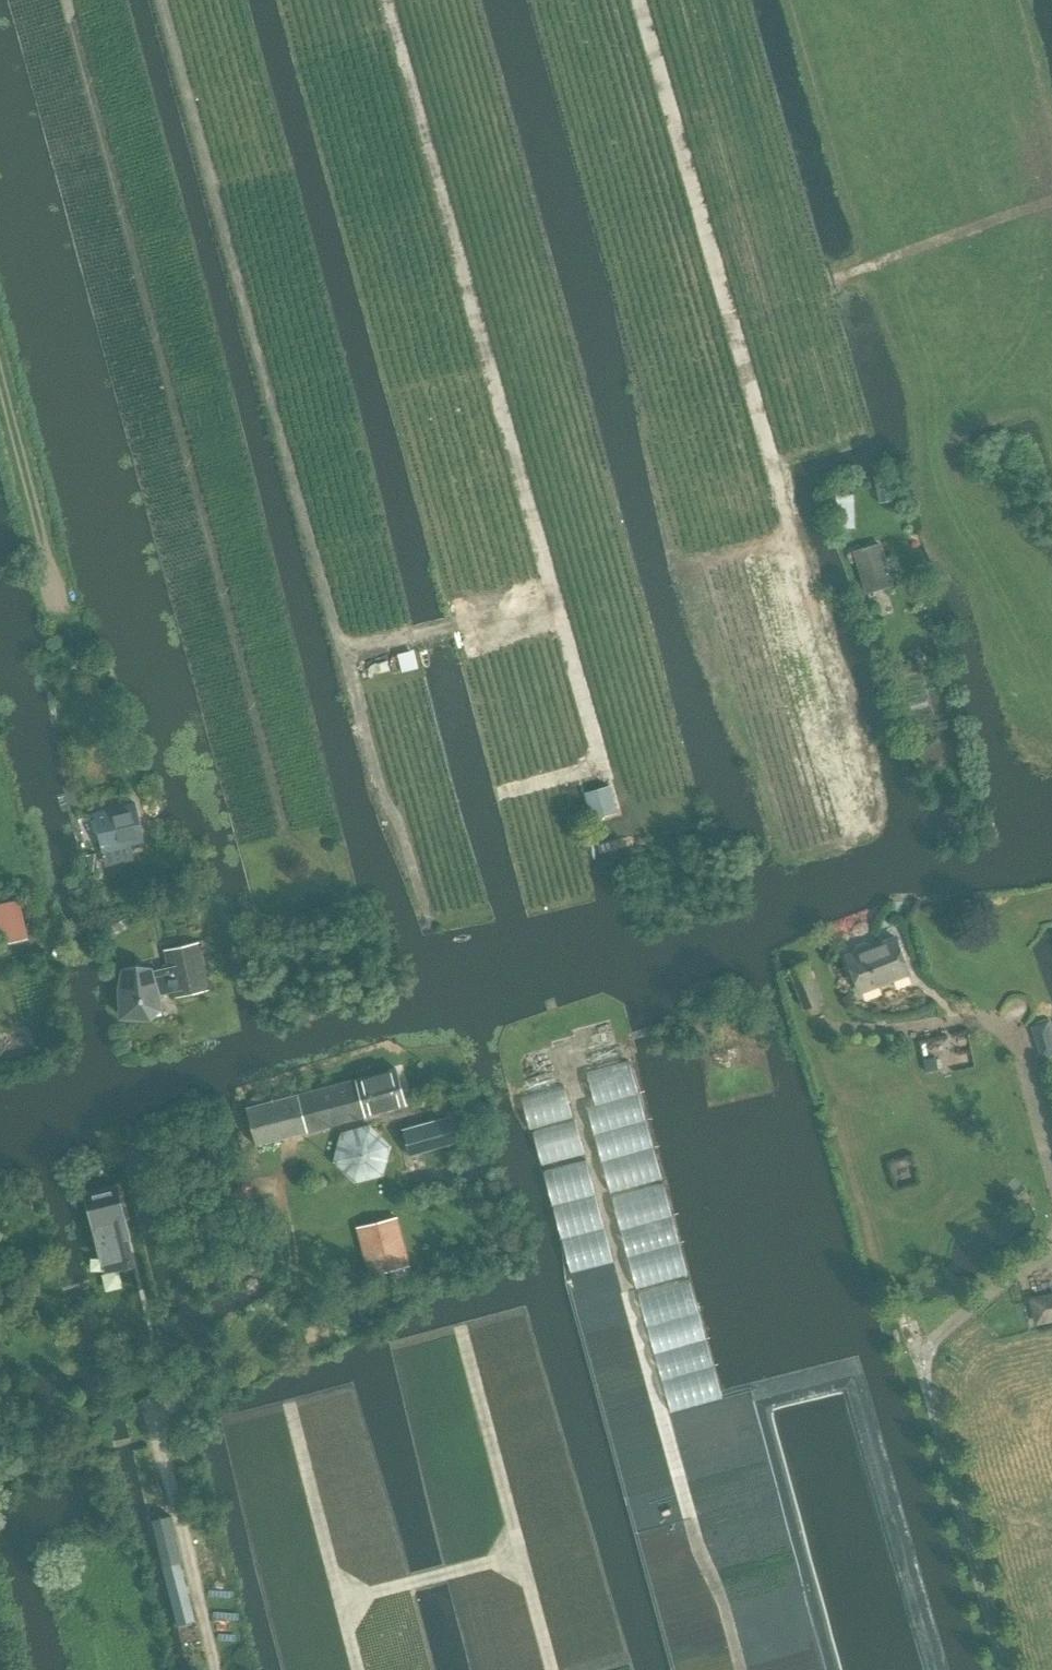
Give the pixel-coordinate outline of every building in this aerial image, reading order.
[(854,494),(836,495),(837,529),(855,529),(854,494)] [(852,551),(865,594),(892,586),(880,543),(852,551)] [(395,654),(400,673),(417,669),(413,650),(395,654)] [(609,787),(586,793),(592,816),(615,810),(609,787)] [(128,849),(144,845),(133,801),(91,811),(101,849),(102,855),(128,849)] [(100,870),(96,849),(85,852),(89,873),(100,870)] [(2,945),(24,940),(16,901),(0,904),(0,938),(2,945)] [(909,974),(896,937),(873,946),(865,942),(856,945),(852,954),(847,956),(861,992),(909,974)] [(176,997),(210,989),(199,942),(164,950),(168,965),(160,967),(160,969),(152,971),(151,967),(120,968),(118,985),(119,1018),(149,1020),(161,1009),(160,995),(175,991),(176,997)] [(1039,1060),(1051,1056),(1051,1034),(1048,1021),(1029,1026),(1039,1060)] [(923,1060),(926,1073),(938,1070),(936,1058),(923,1060)] [(246,1107),(257,1144),(407,1105),(397,1067),(246,1107)] [(401,1129),(409,1155),(459,1141),(452,1115),(401,1129)] [(332,1161),(353,1183),(383,1175),(390,1146),(369,1124),(339,1132),(332,1161)] [(118,1188),(86,1196),(92,1221),(95,1220),(108,1271),(133,1264),(121,1214),(124,1213),(118,1188)] [(357,1227),(370,1275),(409,1265),(397,1216),(357,1227)] [(1028,1298),(1033,1326),(1051,1322),(1051,1292),(1028,1298)] [(150,1519),(162,1566),(180,1561),(169,1515),(150,1519)]
